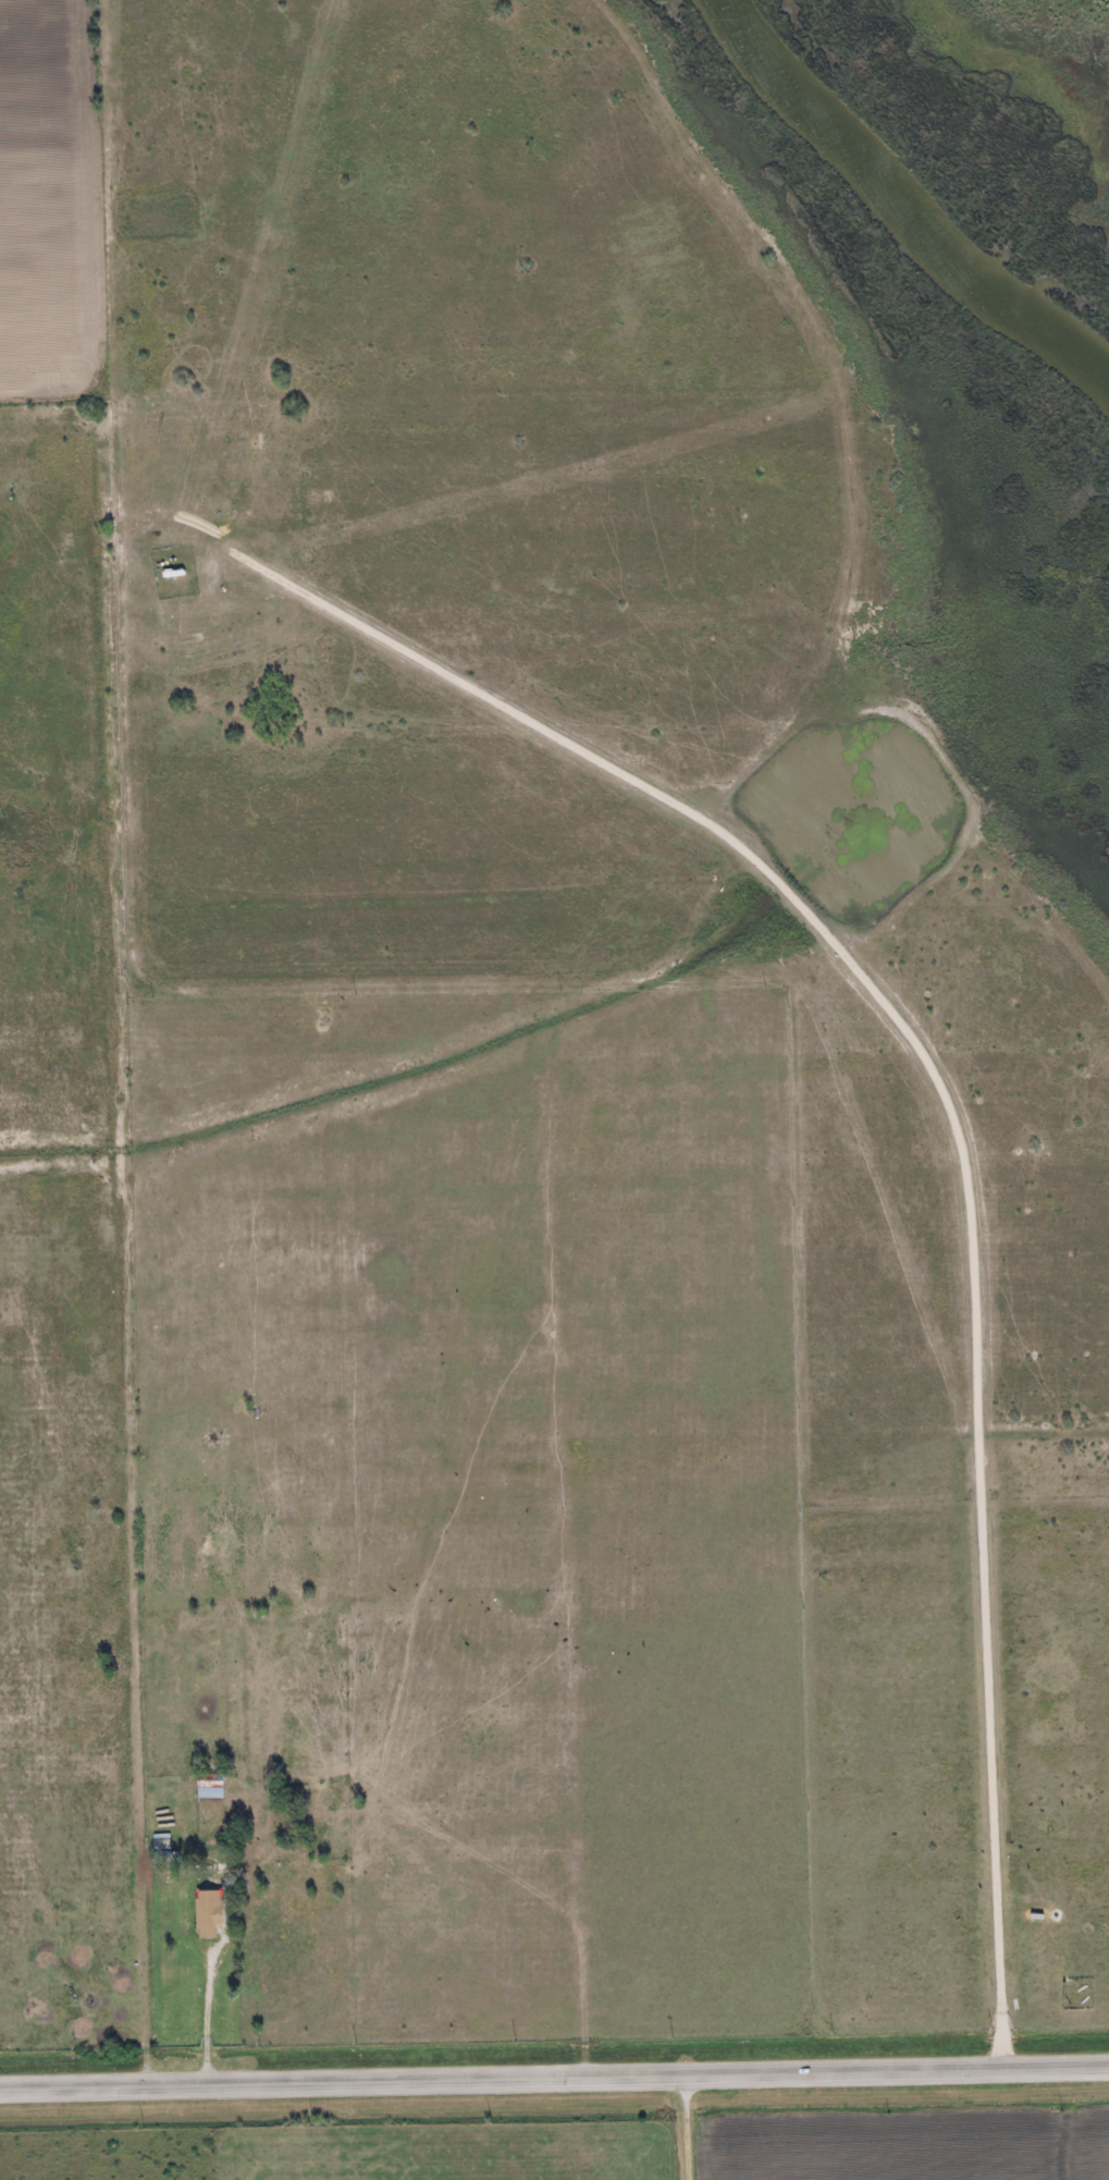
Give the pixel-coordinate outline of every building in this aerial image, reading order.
[(200,1933),(198,1933),(198,1924),(197,1890),(222,1890),(222,1924),(217,1924),(217,1938),(200,1938),(200,1933)]
